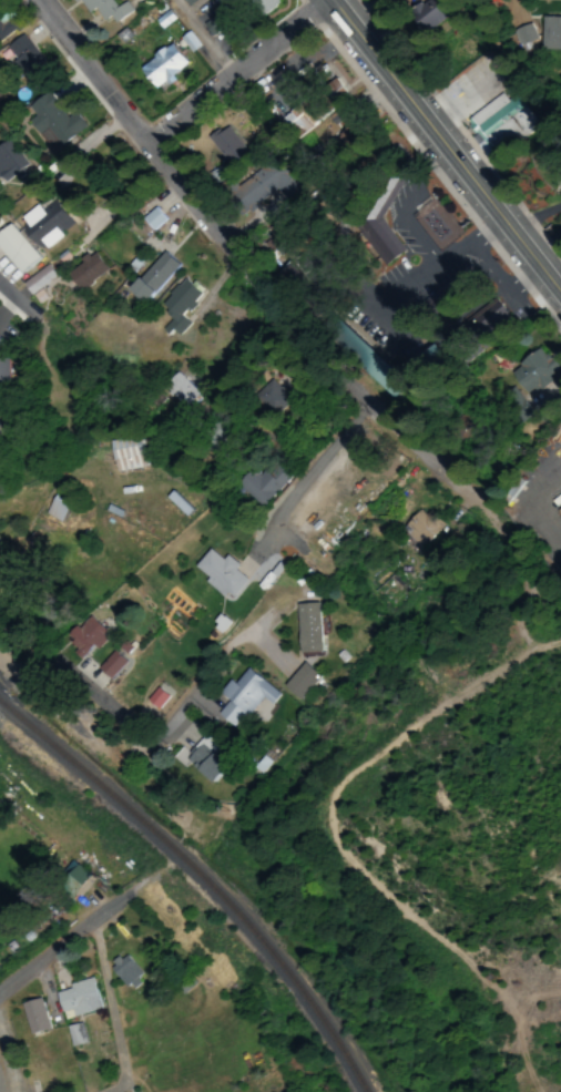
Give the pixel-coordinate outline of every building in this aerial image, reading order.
[(82,16),(94,8),(105,27),(129,12),(122,2),(111,9),(106,0),(72,0),(82,16)] [(252,0),(221,0),(234,16),(252,0)] [(260,18),(279,4),(276,0),(247,0),(260,18)] [(408,10),(420,34),(445,21),(435,0),(427,0),(408,10)] [(198,25),(208,37),(222,24),(212,13),(198,25)] [(533,52),(560,52),(560,17),(533,17),(533,52)] [(1,25),(0,24),(0,40),(14,29),(7,21),(1,25)] [(537,41),(532,24),(515,28),(519,45),(537,41)] [(29,95),(51,79),(19,34),(0,48),(0,55),(29,95)] [(186,60),(166,41),(139,71),(159,90),(186,60)] [(344,95),(334,79),(325,85),(335,101),(344,95)] [(465,115),(489,156),(533,130),(512,93),(498,101),(496,96),(465,115)] [(278,121),(296,142),(326,116),(308,95),(278,121)] [(24,115),(52,152),(84,127),(72,112),(63,119),(47,98),(24,115)] [(203,141),(232,170),(246,156),(216,126),(203,141)] [(7,142),(0,145),(0,183),(21,175),(7,142)] [(226,192),(242,215),(285,185),(270,162),(226,192)] [(383,265),(403,250),(375,212),(408,188),(401,179),(348,218),(383,265)] [(17,222),(40,248),(72,221),(49,194),(17,222)] [(153,232),(167,219),(155,207),(142,219),(153,232)] [(6,224),(0,229),(0,256),(20,276),(39,257),(6,224)] [(106,271),(91,251),(65,272),(81,290),(106,271)] [(149,304),(178,265),(160,252),(130,290),(149,304)] [(37,305),(45,297),(39,290),(54,276),(42,264),(19,286),(37,305)] [(175,335),(185,324),(177,316),(197,295),(181,278),(153,307),(166,319),(156,328),(164,336),(171,330),(175,335)] [(468,320),(485,341),(510,320),(493,299),(468,320)] [(527,409),(560,394),(541,349),(507,365),(527,409)] [(195,395),(172,371),(157,387),(181,409),(195,395)] [(271,418),(290,399),(271,379),(252,398),(271,418)] [(143,467),(139,436),(106,440),(111,471),(143,467)] [(235,484),(259,508),(289,476),(273,461),(264,471),(255,463),(235,484)] [(68,506),(52,494),(40,513),(57,523),(68,506)] [(172,501),(166,497),(165,498),(184,516),(188,510),(176,498),(172,501)] [(560,523),(560,502),(551,509),(560,523)] [(403,527),(426,546),(442,526),(420,508),(403,527)] [(207,578),(205,581),(230,600),(246,578),(206,548),(192,567),(207,578)] [(295,653),(318,653),(318,603),(294,604),(295,653)] [(104,634),(81,614),(60,637),(83,659),(104,634)] [(97,668),(109,679),(125,662),(113,651),(97,668)] [(280,686),(299,701),(319,675),(300,661),(280,686)] [(278,693),(241,665),(220,694),(225,698),(214,714),(234,729),(257,697),(268,706),(278,693)] [(146,700),(157,709),(168,696),(157,687),(146,700)] [(212,785),(233,761),(200,734),(180,758),(212,785)] [(63,870),(67,874),(57,885),(69,896),(89,875),(72,860),(63,870)] [(109,967),(130,988),(144,975),(123,953),(109,967)] [(56,992),(63,1019),(101,1009),(93,978),(68,984),(69,989),(56,992)] [(29,1034),(49,1029),(39,997),(20,1003),(29,1034)] [(67,1026),(71,1047),(87,1043),(82,1022),(67,1026)]
